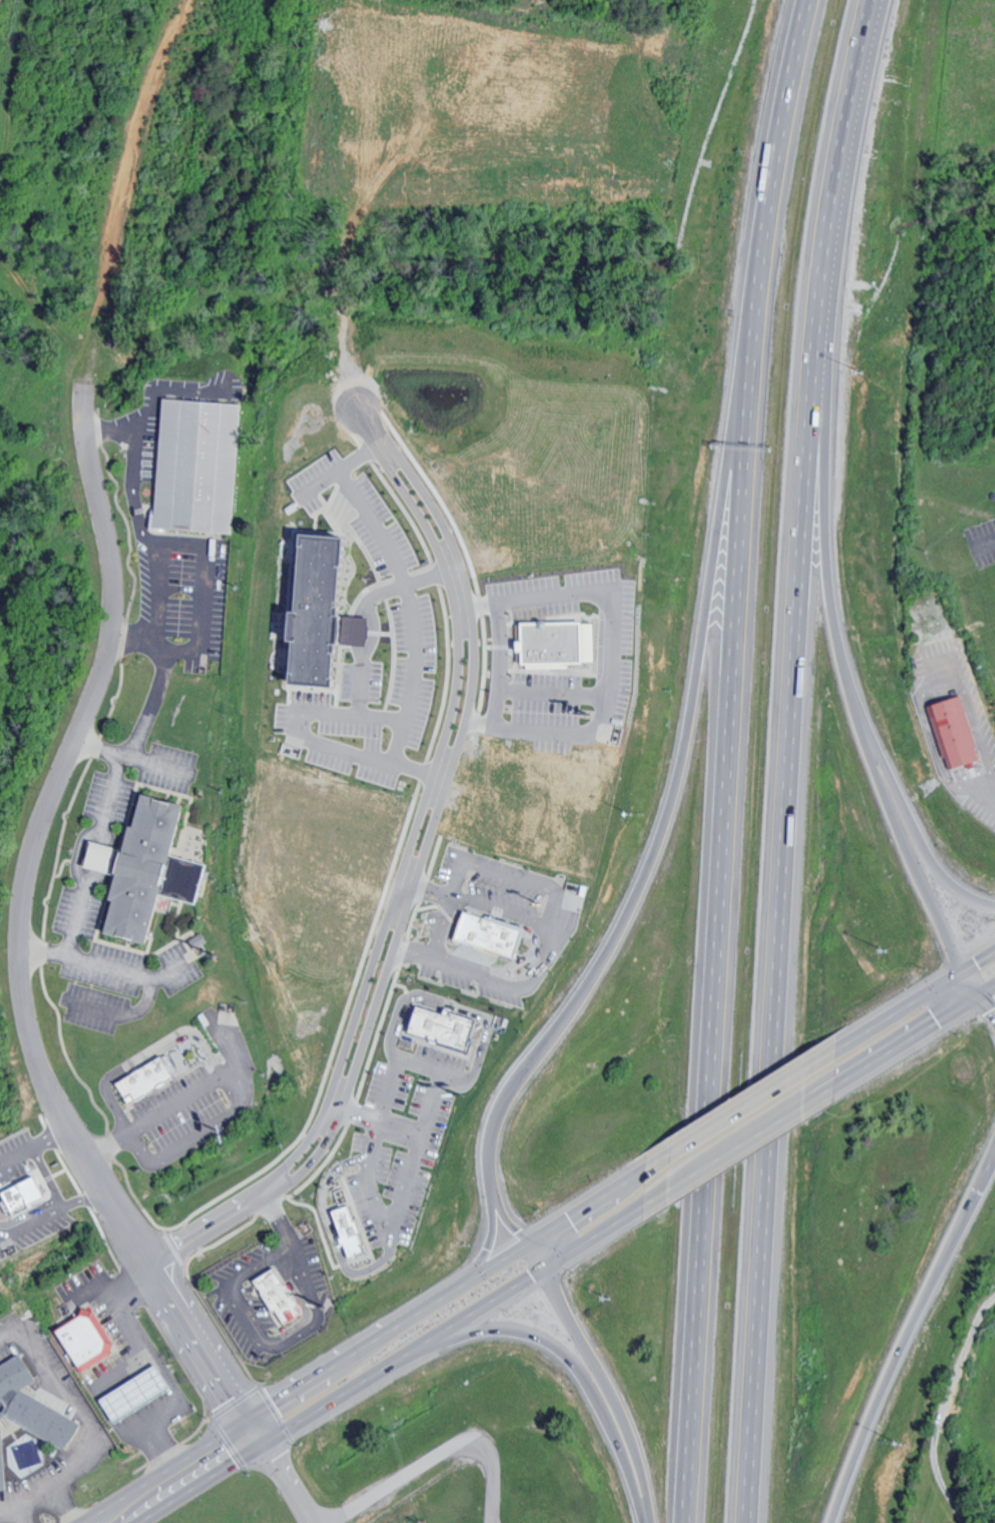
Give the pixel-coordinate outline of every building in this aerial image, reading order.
[(156,529),(235,533),(243,403),(164,399),(156,529)] [(312,690),(324,538),(281,535),(269,687),(312,690)] [(512,624),(573,622),(574,665),(513,667),(512,624)] [(943,769),(976,761),(959,696),(926,704),(943,769)] [(179,854),(209,863),(198,902),(168,894),(154,943),(113,932),(152,795),(193,806),(179,854)] [(532,929),(524,956),(463,937),(472,910),(532,929)] [(414,1030),(423,1003),(452,1012),(454,1008),(482,1016),(472,1048),(414,1030)] [(182,1076),(170,1055),(126,1082),(138,1103),(182,1076)] [(7,1201),(14,1198),(11,1192),(43,1175),(54,1197),(41,1203),(42,1205),(23,1215),(20,1209),(13,1213),(7,1201)] [(340,1210),(350,1236),(347,1237),(349,1244),(352,1243),(357,1256),(372,1250),(366,1233),(369,1232),(365,1220),(361,1221),(355,1204),(340,1210)] [(289,1325),(305,1315),(301,1308),(304,1305),(291,1283),(289,1284),(279,1268),(258,1281),(277,1312),(280,1311),(289,1325)] [(86,1371),(115,1353),(117,1343),(97,1309),(87,1306),(68,1318),(70,1323),(60,1329),(86,1371)] [(34,1380),(0,1402),(0,1367),(18,1355),(34,1380)] [(160,1364),(174,1387),(120,1422),(105,1399),(160,1364)] [(84,1423),(69,1451),(8,1417),(24,1389),(84,1423)] [(8,1489),(0,1490),(0,1423),(4,1423),(8,1489)]
